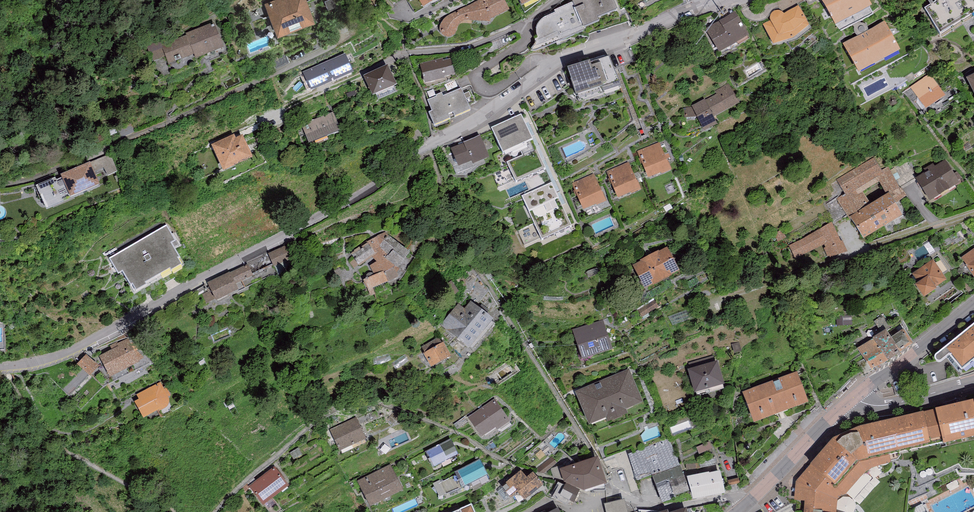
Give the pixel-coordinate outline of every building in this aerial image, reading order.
[(270,2),(278,25),(310,14),(303,0),(275,0),(270,2)] [(502,0),(483,0),(457,12),(450,15),(443,24),(442,27),(442,31),(444,33),(450,33),(454,30),(456,23),(459,18),(488,20),(487,17),(502,12),(506,10),(502,0)] [(540,43),(585,26),(583,19),(614,6),(612,0),(572,0),(573,2),(564,5),(561,9),(555,13),(551,18),(548,22),(544,27),(542,32),(540,36),(539,39),(540,43)] [(828,28),(867,7),(864,0),(814,0),(828,28)] [(926,10),(941,37),(952,30),(950,24),(973,11),(973,0),(944,0),(926,10)] [(776,12),(774,14),(773,22),(766,26),(774,43),(784,40),(792,50),(821,28),(811,10),(801,14),(798,9),(785,16),(782,16),(781,13),(776,12)] [(729,10),(717,12),(721,23),(708,31),(718,50),(746,35),(735,16),(733,16),(729,10)] [(881,24),(836,47),(853,79),(898,57),(881,24)] [(193,36),(161,46),(167,63),(194,53),(196,56),(221,49),(213,26),(197,31),(193,36)] [(345,54),(303,72),(311,91),(353,74),(345,54)] [(610,57),(571,71),(574,83),(572,84),(579,102),(604,94),(603,91),(619,85),(610,57)] [(439,61),(422,67),(425,80),(453,70),(450,62),(441,65),(439,61)] [(386,69),(365,77),(372,92),(392,83),(386,69)] [(932,76),(912,90),(926,110),(946,97),(932,76)] [(438,96),(431,99),(434,105),(432,106),(437,120),(475,103),(467,86),(439,98),(438,96)] [(694,109),(684,109),(685,116),(698,116),(703,128),(715,123),(711,113),(737,101),(731,86),(719,92),(720,96),(694,109)] [(333,113),(305,124),(308,133),(305,134),(306,140),(326,134),(329,137),(341,132),(333,113)] [(519,118),(487,130),(497,156),(502,155),(512,183),(539,174),(519,118)] [(480,136),(451,150),(459,168),(472,163),(473,166),(489,159),(480,136)] [(236,140),(217,146),(226,170),(252,160),(245,140),(237,143),(236,140)] [(661,144),(641,153),(649,176),(663,171),(665,174),(671,171),(665,155),(670,153),(666,144),(661,147),(661,144)] [(837,199),(864,241),(902,216),(895,204),(907,196),(901,189),(901,190),(890,170),(888,168),(882,171),(874,157),(836,179),(845,194),(837,199)] [(946,163),(919,181),(930,199),(959,182),(958,180),(963,179),(958,173),(953,175),(946,163)] [(630,165),(610,174),(620,197),(633,191),(634,193),(641,192),(630,165)] [(96,184),(89,166),(56,180),(54,176),(37,185),(45,205),(52,203),(51,201),(96,184)] [(595,176),(576,184),(585,208),(598,203),(599,206),(606,204),(595,176)] [(549,186),(519,198),(535,240),(565,229),(549,186)] [(832,225),(792,246),(797,256),(826,242),(833,257),(848,252),(843,245),(832,225)] [(168,227),(109,259),(118,276),(124,273),(134,293),(183,267),(171,245),(176,242),(168,227)] [(782,230),(774,233),(778,240),(785,237),(782,230)] [(383,243),(377,250),(396,267),(408,251),(386,232),(379,237),(383,243)] [(353,267),(376,255),(368,244),(358,250),(354,255),(351,261),(353,267)] [(285,247),(267,254),(273,267),(290,259),(285,247)] [(667,251),(636,267),(641,275),(642,275),(644,277),(642,279),(646,287),(670,276),(671,273),(678,271),(674,263),(672,263),(670,261),(671,259),(667,251)] [(965,259),(970,266),(969,267),(973,273),(973,252),(965,259)] [(908,253),(898,262),(901,268),(913,261),(908,253)] [(229,272),(210,285),(216,298),(239,289),(236,284),(273,267),(267,254),(251,264),(247,264),(244,267),(240,268),(233,272),(229,272)] [(921,284),(919,289),(925,297),(935,291),(933,288),(944,281),(933,264),(916,275),(921,284)] [(371,278),(364,281),(369,289),(398,275),(393,268),(386,273),(383,271),(371,278)] [(464,310),(458,304),(440,325),(469,350),(494,322),(471,302),(464,310)] [(655,303),(640,311),(643,317),(658,308),(655,303)] [(841,317),(842,327),(850,326),(850,317),(841,317)] [(603,320),(572,330),(582,362),(613,352),(603,320)] [(934,357),(934,359),(933,360),(934,362),(934,363),(935,364),(937,365),(938,365),(940,365),(950,356),(954,361),(961,370),(973,360),(973,327),(934,357)] [(859,363),(865,374),(890,364),(912,346),(903,334),(899,337),(894,333),(888,337),(885,333),(859,351),(864,360),(859,363)] [(127,338),(112,344),(114,350),(103,355),(111,375),(139,360),(127,338)] [(440,341),(423,350),(431,367),(449,359),(440,341)] [(98,364),(88,356),(61,387),(70,396),(74,391),(77,390),(92,374),(91,370),(98,364)] [(714,363),(688,371),(696,396),(723,389),(714,363)] [(629,371),(575,393),(589,427),(606,420),(608,424),(628,416),(626,411),(643,404),(629,371)] [(795,375),(743,394),(753,418),(804,399),(795,375)] [(142,405),(147,417),(161,409),(172,405),(168,396),(172,394),(170,390),(167,391),(165,385),(142,395),(145,404),(142,405)] [(923,411),(930,439),(942,436),(944,443),(973,436),(973,399),(973,398),(935,408),(936,408),(923,411)] [(315,399),(307,407),(315,417),(324,411),(315,399)] [(470,418),(481,434),(496,425),(497,426),(508,420),(495,402),(470,418)] [(923,411),(859,425),(833,438),(796,481),(795,499),(805,501),(804,511),(836,511),(837,500),(840,496),(846,494),(869,469),(891,463),(891,460),(897,460),(901,455),(898,450),(931,441),(930,439),(923,411)] [(324,434),(335,454),(358,442),(349,422),(324,434)] [(629,453),(639,480),(656,473),(666,500),(685,494),(688,498),(694,497),(686,474),(681,463),(670,438),(629,453)] [(433,467),(457,457),(449,440),(427,452),(429,463),(433,467)] [(716,457),(686,463),(687,469),(703,467),(718,463),(716,457)] [(551,459),(536,471),(543,473),(556,463),(551,459)] [(481,461),(458,473),(462,488),(487,476),(481,461)] [(565,466),(553,470),(555,477),(565,480),(571,482),(577,484),(584,488),(590,490),(607,490),(601,468),(595,461),(566,470),(565,466)] [(933,465),(918,471),(923,485),(940,479),(933,465)] [(390,466),(357,482),(370,508),(403,491),(390,466)] [(275,468),(251,487),(263,504),(287,485),(275,468)] [(712,472),(691,478),(696,497),(726,490),(721,471),(713,474),(712,472)] [(508,484),(514,491),(519,487),(525,496),(540,483),(535,476),(524,472),(508,484)] [(437,481),(440,493),(460,488),(457,476),(437,481)] [(562,486),(555,497),(569,505),(571,500),(576,501),(579,491),(569,486),(567,488),(562,486)] [(624,498),(604,503),(606,511),(627,511),(624,498)]
